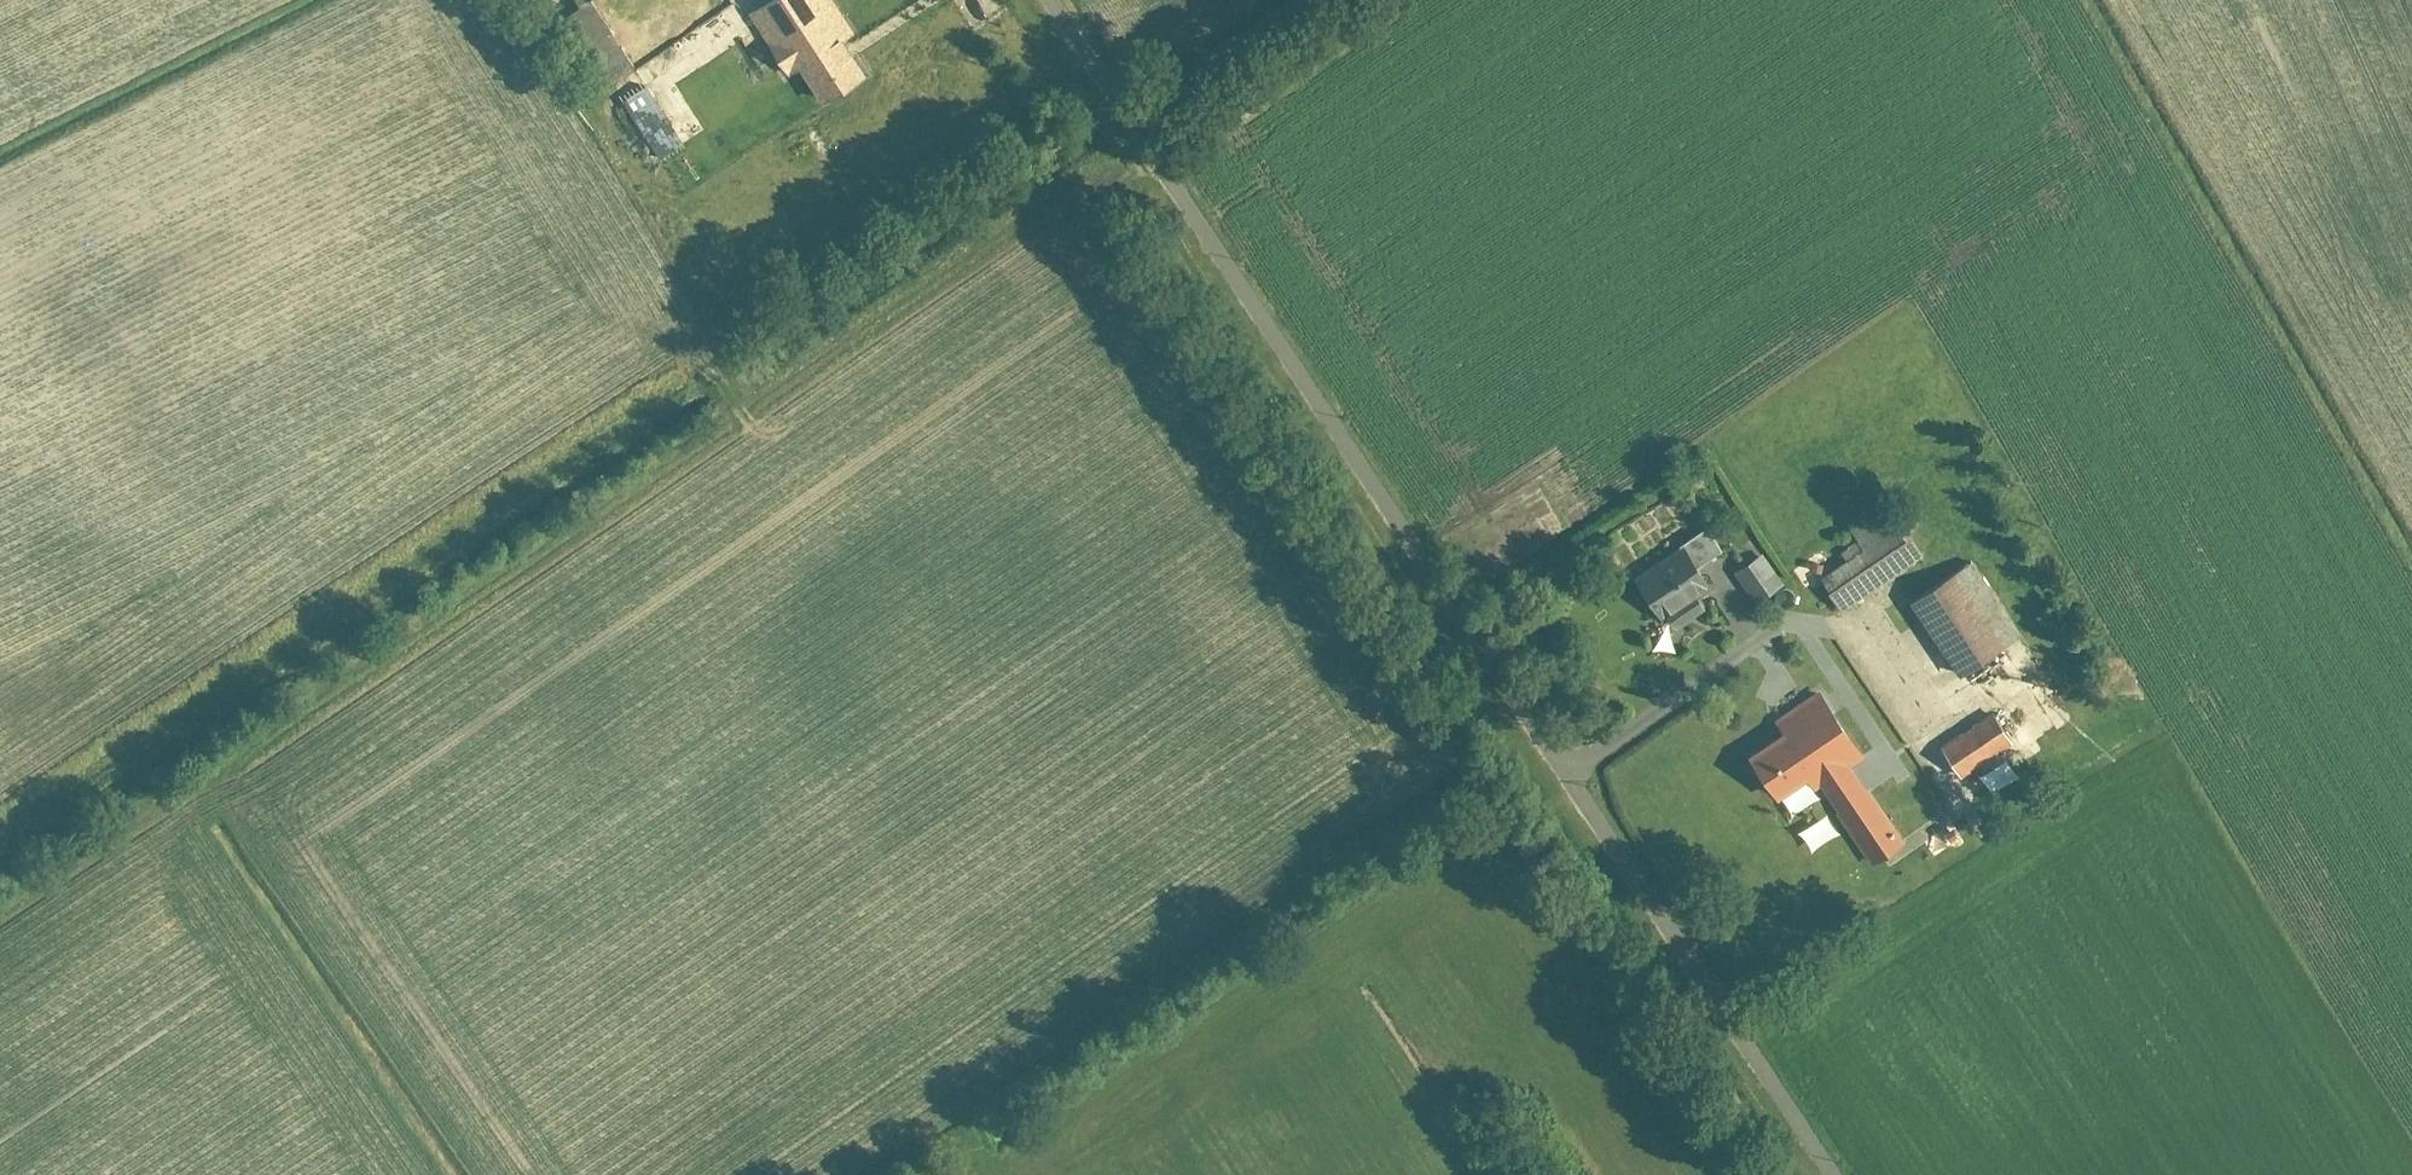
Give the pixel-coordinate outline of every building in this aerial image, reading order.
[(828,107),(875,75),(822,0),(790,0),(759,22),(774,44),(682,108),(704,139),(802,71),(828,107)] [(1667,621),(1714,587),(1688,550),(1640,584),(1667,621)] [(1734,576),(1756,607),(1785,586),(1762,555),(1734,576)] [(1973,566),(1913,607),(1962,679),(2022,639),(1973,566)] [(1853,771),(1885,749),(1841,686),(1746,750),(1781,801),(1810,781),(1868,866),(1902,842),(1853,771)] [(1962,784),(2014,747),(1993,717),(1941,754),(1962,784)]
